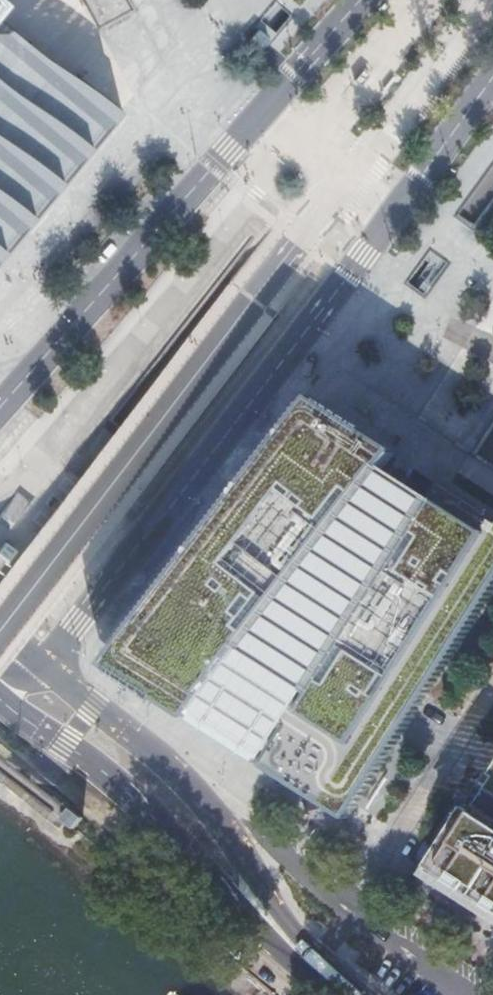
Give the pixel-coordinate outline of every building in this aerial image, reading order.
[(119,110),(141,84),(89,44),(27,0),(0,0),(0,254),(119,110)] [(315,396),(106,666),(188,718),(190,716),(270,767),(269,769),(308,795),(349,821),(492,594),(492,510),(458,487),(447,480),(434,499),(410,485),(387,469),(399,450),(364,427),(327,403),(315,396)] [(437,857),(425,875),(492,918),(492,768),(437,857)]
